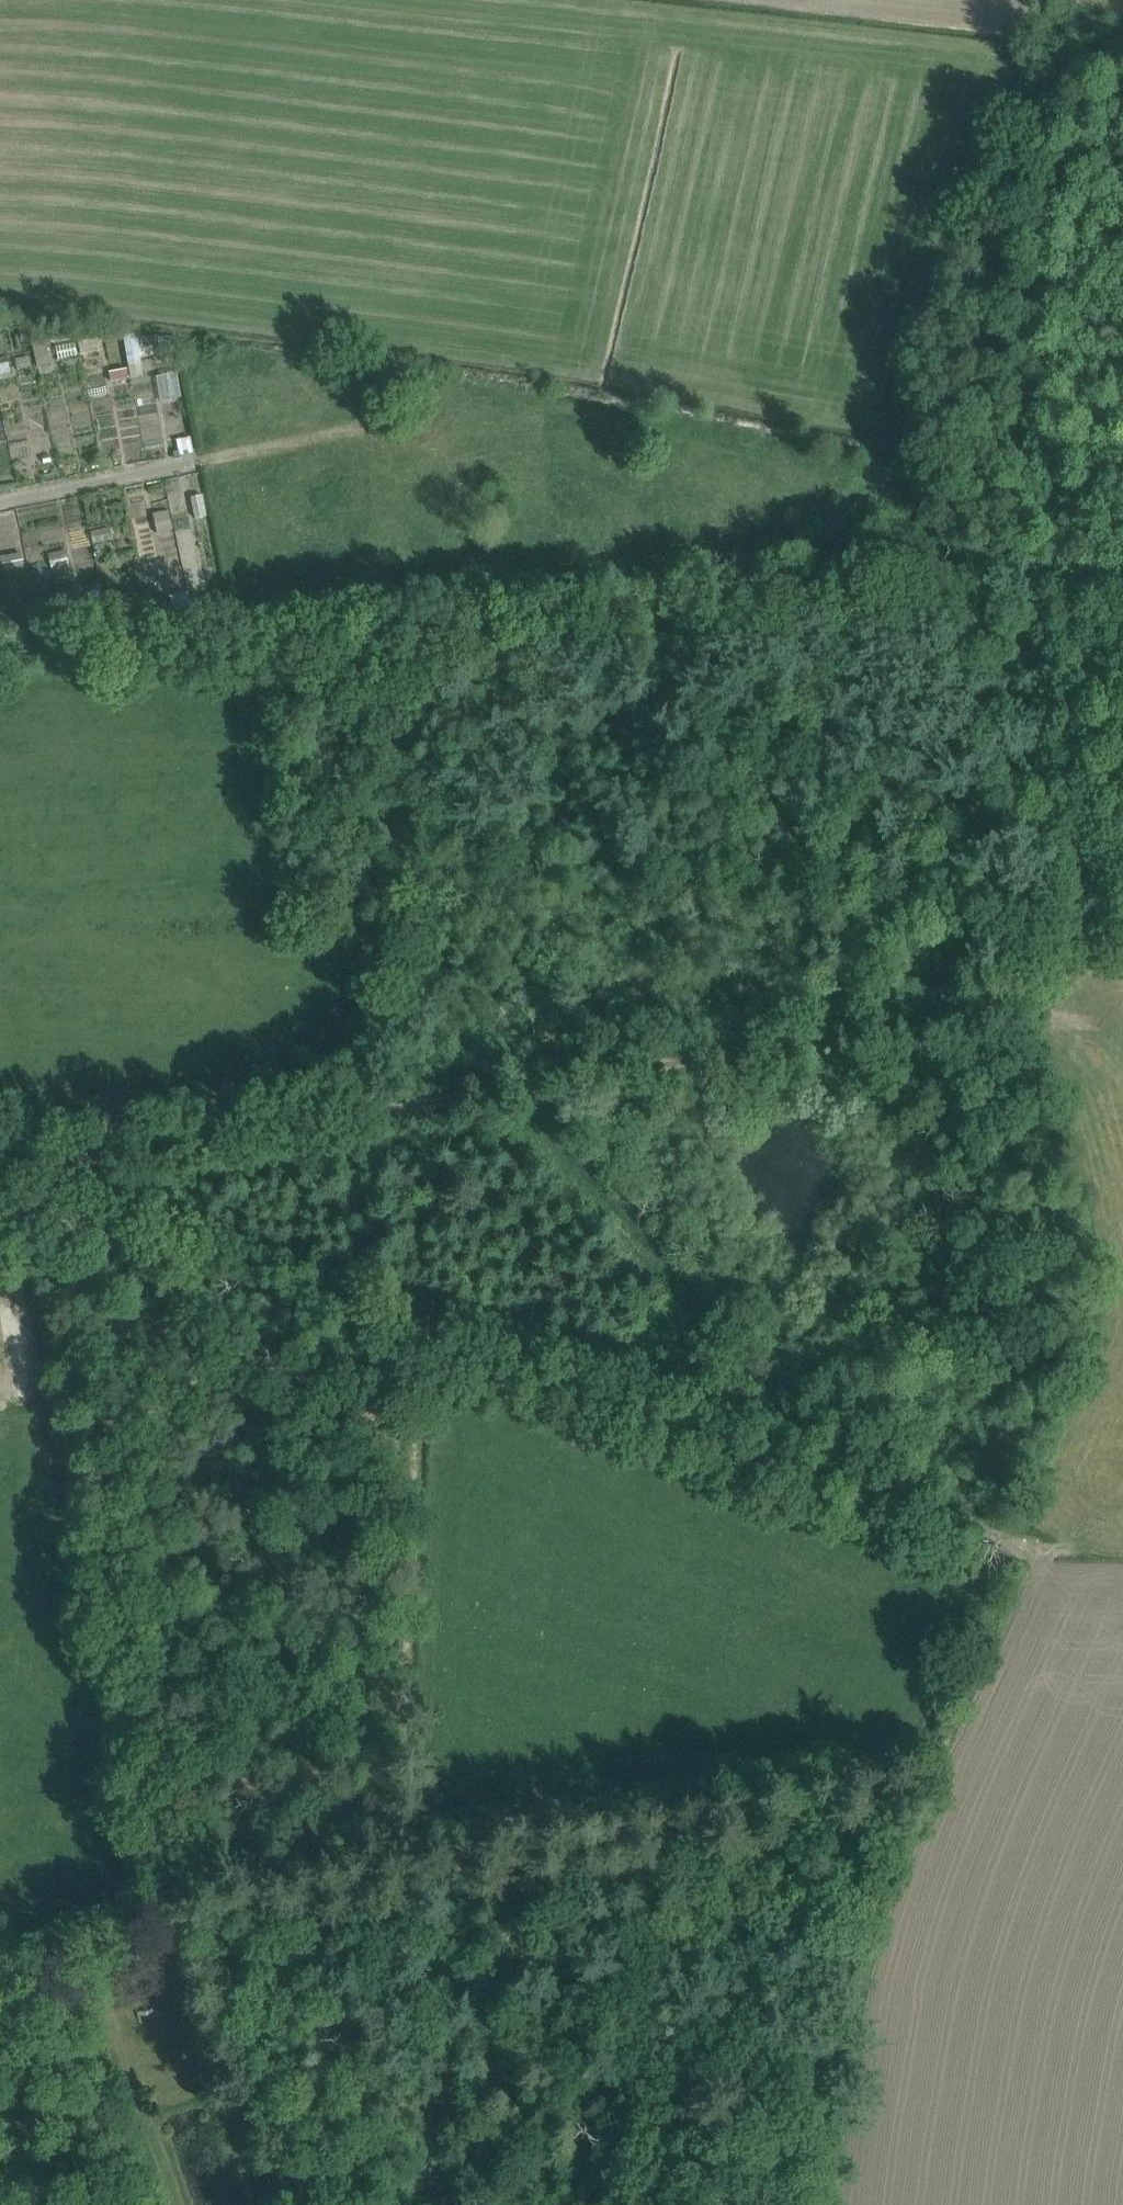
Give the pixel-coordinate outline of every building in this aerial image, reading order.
[(165,397),(182,392),(177,371),(159,375),(165,397)] [(116,419),(97,424),(101,440),(120,436),(116,419)] [(150,513),(154,532),(138,536),(147,575),(184,568),(171,509),(150,513)] [(26,553),(0,558),(0,600),(33,594),(26,553)] [(188,562),(191,591),(217,588),(214,559),(188,562)]
